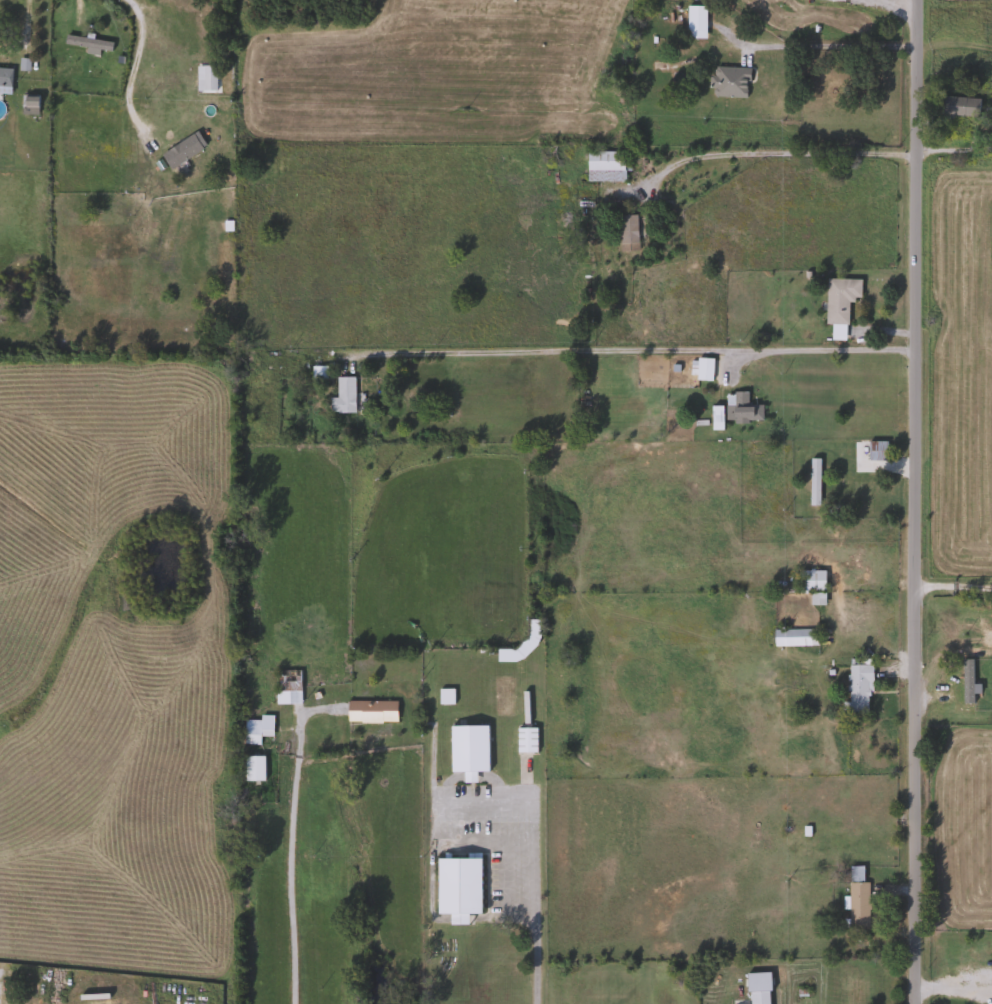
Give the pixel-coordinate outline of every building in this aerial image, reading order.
[(213,66),(213,91),(193,91),(193,66),(213,66)] [(8,87),(0,87),(0,68),(9,69),(8,87)] [(939,117),(939,98),(976,98),(976,117),(939,117)] [(158,155),(190,134),(200,149),(168,170),(158,155)] [(583,182),(583,152),(621,152),(621,182),(583,182)] [(616,216),(635,216),(635,246),(616,246),(616,216)] [(822,325),(824,279),(858,280),(857,300),(845,300),(844,327),(831,326),(831,325),(822,325)] [(709,382),(693,382),(693,359),(709,359),(709,382)] [(326,368),(326,380),(309,380),(309,368),(326,368)] [(333,398),(333,378),(352,378),(352,413),(326,413),(326,398),(333,398)] [(722,406),(731,406),(731,392),(744,392),(744,406),(759,406),(759,424),(722,424),(722,406)] [(866,441),(882,441),(882,460),(866,460),(866,441)] [(807,505),(807,458),(816,458),(816,505),(807,505)] [(822,570),(822,591),(795,591),(795,570),(822,570)] [(814,646),(770,646),(770,629),(814,629),(814,646)] [(867,713),(840,713),(840,702),(844,702),(845,664),(868,665),(867,713)] [(297,704),(273,704),(273,670),(297,670),(297,704)] [(966,680),(960,680),(960,700),(936,700),(936,671),(966,671),(966,680)] [(450,704),(436,704),(436,689),(450,689),(450,704)] [(344,722),(344,701),(393,701),(393,722),(344,722)] [(257,744),(241,744),(241,719),(257,719),(257,715),(269,716),(269,736),(257,736),(257,744)] [(447,725),(484,725),(484,772),(472,772),(472,782),(461,782),(461,772),(447,772),(447,725)] [(534,728),(534,753),(514,753),(514,728),(534,728)] [(260,756),(260,782),(241,782),(241,756),(260,756)] [(478,914),(464,914),(464,924),(448,924),(448,914),(434,914),(434,858),(478,858),(478,914)] [(866,882),(866,930),(846,930),(846,866),(860,866),(860,882),(866,882)]
